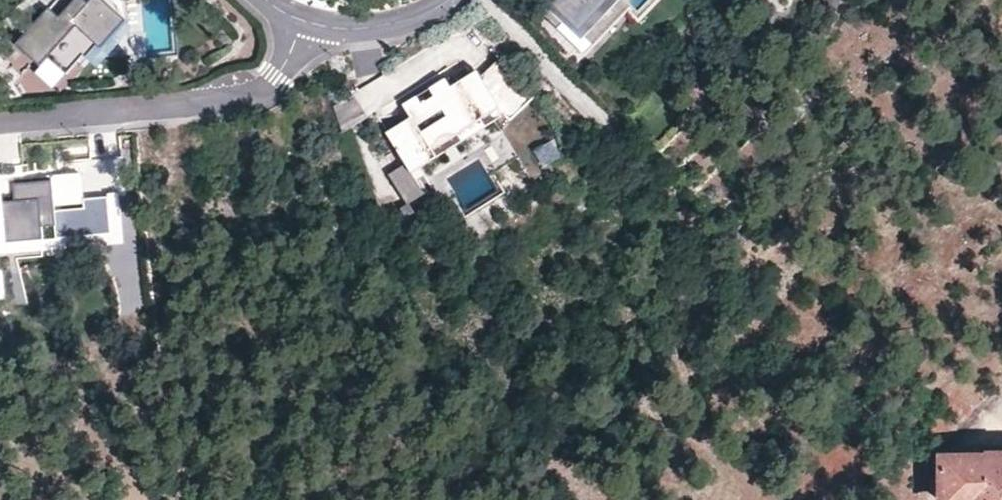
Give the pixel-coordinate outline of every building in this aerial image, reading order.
[(40,51),(42,49),(68,71),(84,51),(86,54),(119,17),(100,0),(95,0),(92,3),(88,0),(53,0),(44,10),(39,5),(16,31),(40,51)] [(545,16),(590,58),(634,10),(626,2),(627,0),(560,0),(545,16)] [(129,33),(131,57),(148,55),(147,49),(146,31),(129,33)] [(482,88),(496,103),(518,82),(503,67),(487,84),(482,88)] [(476,80),(470,73),(456,81),(464,94),(457,98),(449,85),(420,103),(427,115),(415,123),(390,138),(411,173),(437,156),(422,132),(447,116),(462,141),(495,121),(494,120),(502,115),(515,127),(539,103),(518,82),(496,103),(482,88),(476,80)] [(480,77),(476,80),(482,88),(487,84),(480,77)] [(334,108),(345,132),(370,121),(359,97),(334,108)] [(427,115),(420,103),(407,110),(415,123),(427,115)] [(411,173),(415,180),(510,122),(502,115),(494,120),(495,121),(462,141),(437,156),(411,173)] [(538,155),(547,172),(566,163),(558,145),(538,155)] [(0,178),(0,261),(47,257),(46,251),(125,246),(122,196),(87,199),(85,172),(0,178)] [(945,465),(945,493),(945,499),(1001,499),(1001,456),(984,456),(983,458),(944,459),(945,465)]
